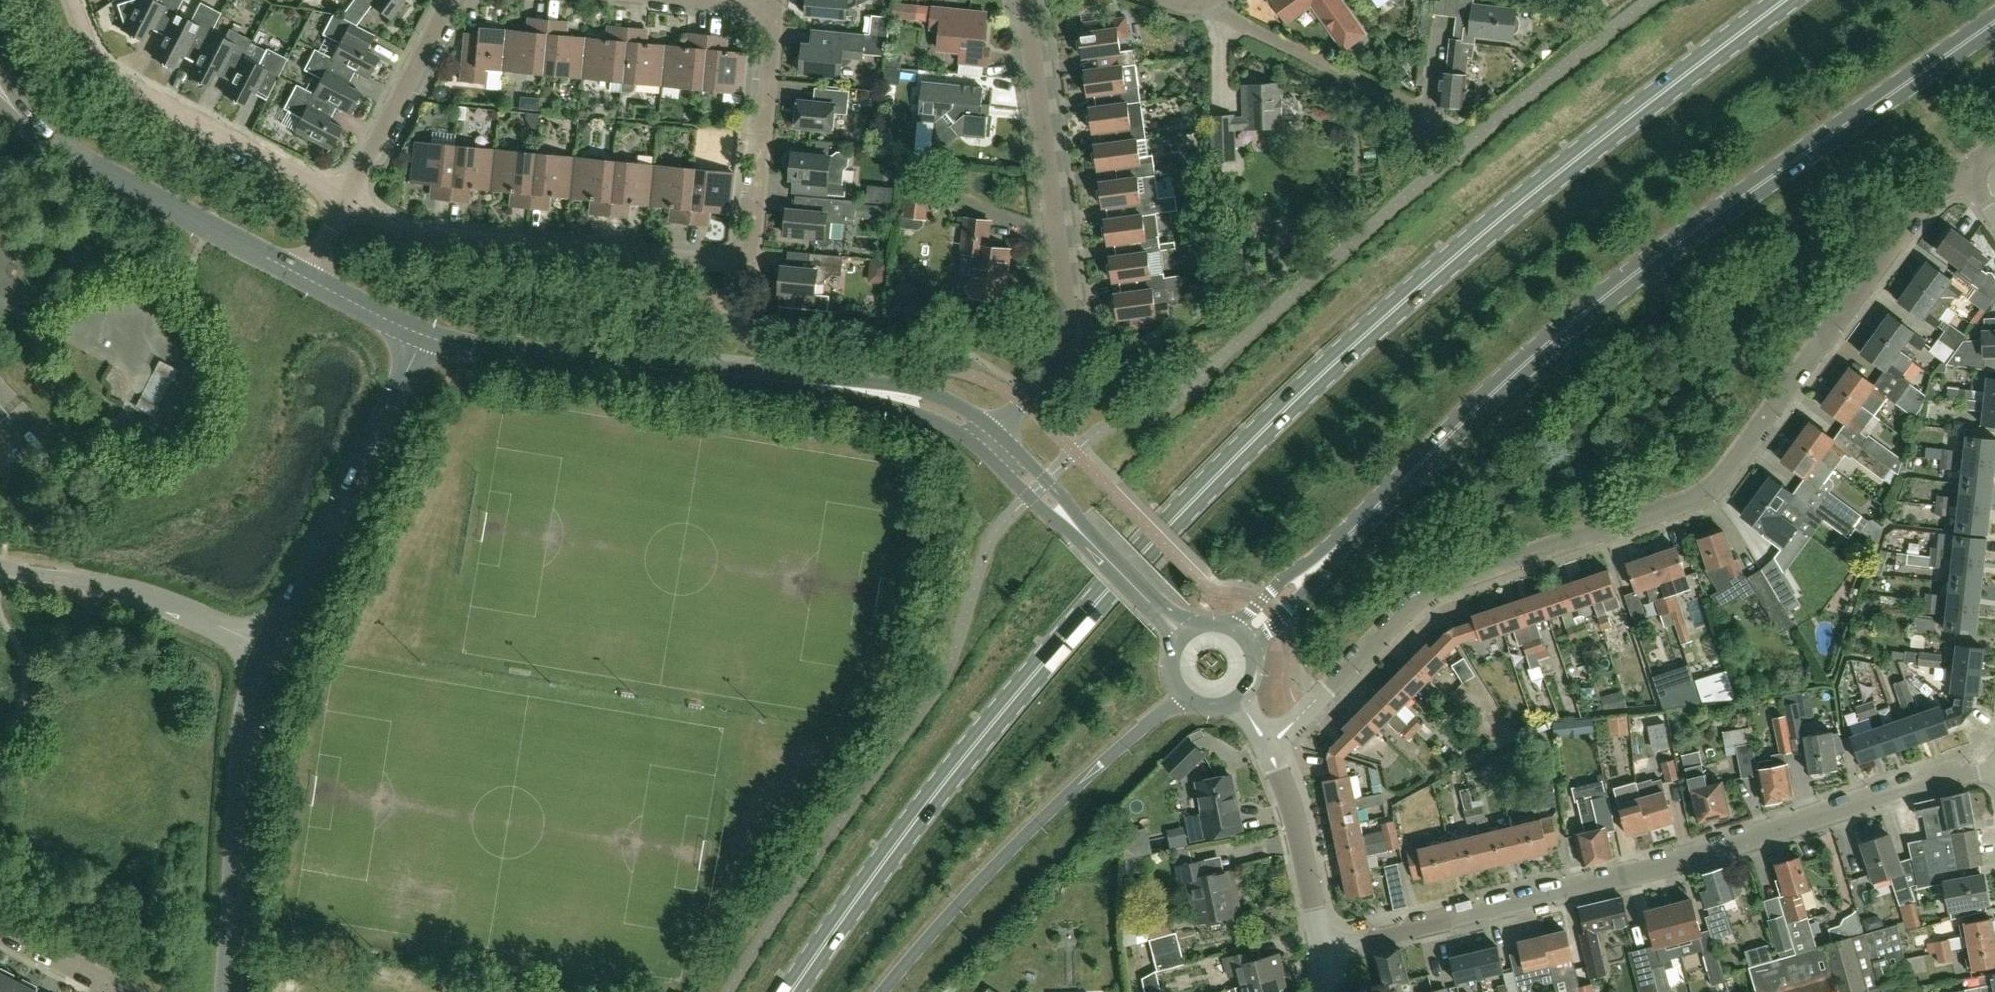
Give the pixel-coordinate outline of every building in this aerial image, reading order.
[(172,21),(175,15),(183,0),(156,0),(156,1),(153,0),(133,0),(117,4),(123,25),(121,29),(130,33),(131,39),(137,37),(142,39),(148,27),(163,35),(164,35),(171,21),(172,21)] [(246,0),(231,0),(226,12),(239,18),(246,0)] [(404,0),(353,0),(345,10),(339,17),(356,25),(360,21),(372,5),(390,19),(404,0)] [(817,15),(822,22),(833,17),(846,18),(847,8),(856,4),(857,0),(804,0),(807,4),(806,14),(817,15)] [(1312,4),(1344,49),(1365,34),(1340,0),(1274,0),(1273,1),(1288,21),(1312,4)] [(1518,18),(1516,15),(1516,9),(1473,4),(1474,0),(1441,0),(1436,4),(1434,15),(1457,17),(1455,40),(1464,41),(1462,57),(1468,57),(1473,58),(1476,36),(1513,40),(1514,34),(1516,31),(1518,28),(1519,21),(1518,18)] [(210,32),(211,32),(221,13),(199,3),(189,23),(175,15),(172,21),(171,21),(164,35),(163,35),(152,56),(161,61),(163,66),(168,64),(172,66),(179,54),(194,62),(195,62),(210,32)] [(915,7),(895,5),(894,16),(914,18),(915,7)] [(933,8),(931,28),(940,29),(938,49),(961,51),(960,62),(988,64),(989,49),(983,49),(987,14),(933,8)] [(356,25),(339,17),(333,13),(322,34),(340,43),(332,58),(355,71),(367,77),(378,57),(366,51),(374,35),(356,25)] [(1121,51),(1119,38),(1124,37),(1128,33),(1126,21),(1122,18),(1107,20),(1104,25),(1104,30),(1099,31),(1098,21),(1082,23),(1084,33),(1080,34),(1081,40),(1077,41),(1078,51),(1082,51),(1083,58),(1109,54),(1110,67),(1111,68),(1123,66),(1136,64),(1134,50),(1121,51)] [(542,74),(547,20),(533,19),(532,33),(505,30),(502,70),(542,74)] [(889,36),(891,20),(879,19),(877,35),(889,36)] [(582,78),(586,38),(560,35),(561,21),(547,20),(542,74),(582,78)] [(502,70),(505,30),(478,27),(477,41),(464,40),(460,80),(486,82),(487,68),(502,70)] [(622,81),(627,28),(613,27),(612,40),(586,38),(582,78),(609,80),(608,91),(619,92),(620,81),(622,81)] [(230,81),(242,58),(243,58),(251,42),(252,40),(229,28),(224,39),(211,32),(210,32),(195,62),(194,62),(188,74),(196,79),(198,84),(203,82),(208,85),(214,73),(229,81),(230,81)] [(662,85),(665,46),(639,43),(641,29),(627,28),(622,81),(620,81),(619,92),(629,93),(633,90),(634,83),(662,85)] [(1188,40),(1186,28),(1174,29),(1175,37),(1181,41),(1188,40)] [(887,56),(889,40),(813,32),(811,45),(804,44),(802,56),(800,57),(797,59),(796,64),(797,67),(800,68),(801,68),(801,72),(841,76),(842,66),(846,65),(850,63),(851,60),(852,57),(862,58),(863,53),(887,56)] [(701,89),(706,36),(693,34),(691,48),(665,46),(662,85),(701,89)] [(742,93),(745,53),(719,51),(720,37),(706,36),(701,89),(742,93)] [(1466,75),(1468,57),(1462,57),(1464,41),(1455,40),(1450,40),(1447,73),(1441,73),(1438,105),(1464,107),(1467,75),(1466,75)] [(250,91),(266,100),(287,59),(266,48),(265,50),(251,42),(243,58),(242,58),(230,81),(229,81),(223,93),(232,97),(233,103),(239,101),(243,103),(250,91)] [(347,86),(355,71),(332,58),(314,49),(304,70),(321,79),(314,93),(313,94),(337,106),(336,106),(349,113),(359,93),(347,86)] [(899,68),(901,57),(887,56),(886,67),(899,68)] [(1139,87),(1136,64),(1123,66),(1111,68),(1110,67),(1085,71),(1086,78),(1082,78),(1083,89),(1087,88),(1088,95),(1114,92),(1116,105),(1128,103),(1141,102),(1139,87)] [(899,86),(901,70),(886,68),(884,84),(899,86)] [(982,104),(984,88),(922,82),(919,120),(936,122),(934,142),(947,143),(963,131),(966,135),(986,137),(988,116),(985,116),(986,104),(982,104)] [(337,106),(313,94),(314,93),(296,84),(283,108),(301,118),(295,130),(330,148),(341,128),(328,122),(336,106),(337,106)] [(1298,111),(1298,101),(1295,98),(1282,99),(1281,85),(1244,87),(1245,115),(1233,116),(1234,129),(1246,128),(1283,127),(1282,115),(1295,114),(1298,111)] [(847,114),(849,91),(815,88),(814,102),(798,100),(798,104),(796,106),(795,115),(796,117),(795,127),(833,130),(835,113),(847,114)] [(1144,124),(1141,102),(1128,103),(1116,105),(1090,108),(1091,115),(1087,115),(1088,126),(1092,125),(1093,132),(1119,129),(1120,142),(1121,142),(1138,140),(1146,139),(1144,124)] [(1234,129),(1233,116),(1213,116),(1215,160),(1235,160),(1234,129)] [(588,132),(589,127),(587,123),(582,122),(578,125),(577,130),(580,134),(585,134),(588,132)] [(736,148),(737,137),(723,136),(722,147),(736,148)] [(1155,140),(1156,154),(1184,152),(1183,138),(1155,140)] [(1149,155),(1147,139),(1146,139),(1138,140),(1121,142),(1120,142),(1095,145),(1096,152),(1092,153),(1093,163),(1097,163),(1098,170),(1128,165),(1130,178),(1130,179),(1155,176),(1156,175),(1153,154),(1149,155)] [(450,199),(454,146),(414,142),(411,182),(437,184),(436,198),(450,199)] [(491,189),(494,150),(454,146),(450,199),(463,201),(465,187),(491,189)] [(529,207),(534,153),(494,150),(491,189),(517,192),(515,206),(529,207)] [(830,155),(830,157),(793,153),(793,156),(789,156),(787,159),(787,163),(789,166),(791,167),(790,179),(794,179),(793,191),(844,196),(845,184),(842,183),(844,170),(848,166),(849,159),(845,153),(837,152),(833,155),(830,155)] [(570,197),(574,157),(534,153),(529,207),(543,209),(544,195),(570,197)] [(609,215),(614,161),(574,157),(570,197),(596,200),(595,214),(609,215)] [(650,205),(654,165),(614,161),(609,215),(622,216),(624,202),(650,205)] [(688,223),(693,169),(654,165),(650,205),(676,207),(674,221),(688,223)] [(730,213),(734,173),(693,169),(688,223),(702,224),(703,210),(730,213)] [(1158,198),(1155,176),(1130,179),(1130,178),(1100,183),(1101,190),(1097,190),(1098,201),(1102,200),(1103,207),(1129,203),(1131,216),(1131,217),(1143,215),(1178,210),(1176,196),(1158,198)] [(904,181),(902,217),(927,219),(929,195),(923,195),(924,183),(904,181)] [(830,239),(832,222),(854,224),(856,205),(856,201),(812,197),(811,212),(787,209),(785,234),(813,237),(812,241),(816,245),(826,246),(832,241),(830,239)] [(873,220),(874,207),(856,205),(855,219),(873,220)] [(1146,238),(1143,215),(1131,217),(1131,216),(1105,220),(1106,227),(1102,227),(1103,238),(1107,237),(1108,244),(1134,241),(1136,254),(1148,252),(1161,251),(1159,236),(1146,238)] [(1010,249),(987,247),(990,221),(966,218),(962,253),(975,254),(973,276),(963,275),(960,277),(959,289),(961,292),(971,293),(970,296),(1004,300),(1010,249)] [(1951,230),(1937,250),(1961,267),(1957,272),(1971,282),(1988,259),(1975,249),(1976,248),(1951,230)] [(1151,275),(1148,252),(1136,254),(1110,257),(1111,264),(1107,264),(1108,275),(1112,274),(1113,281),(1139,278),(1141,291),(1153,290),(1166,288),(1181,286),(1180,275),(1165,277),(1164,273),(1151,275)] [(815,295),(816,283),(820,284),(832,275),(841,276),(843,256),(810,253),(808,269),(782,266),(779,292),(782,292),(781,301),(785,307),(828,311),(829,302),(822,301),(823,296),(815,295)] [(1959,299),(1965,290),(1950,280),(1951,279),(1927,262),(1913,282),(1949,308),(1957,297),(1959,299)] [(885,285),(886,264),(871,263),(870,278),(875,284),(885,285)] [(1993,300),(1994,297),(1994,277),(1990,268),(1976,288),(1993,300)] [(1942,318),(1949,308),(1913,282),(1899,302),(1923,318),(1937,328),(1943,319),(1942,318)] [(1985,311),(1993,300),(1976,288),(1968,299),(1985,311)] [(1171,325),(1168,303),(1155,304),(1153,290),(1141,291),(1115,294),(1116,301),(1112,302),(1113,312),(1117,312),(1118,319),(1144,315),(1146,329),(1171,325)] [(1687,318),(1681,310),(1673,315),(1679,324),(1687,318)] [(1913,332),(1913,331),(1890,314),(1876,334),(1899,350),(1907,340),(1921,350),(1927,342),(1913,332)] [(1994,355),(1994,318),(1984,318),(1985,332),(1982,332),(1983,341),(1963,341),(1956,352),(1946,365),(1985,370),(1984,356),(1994,355)] [(1950,325),(1938,340),(1956,352),(1963,341),(1967,336),(1950,325)] [(1913,361),(1899,350),(1876,334),(1861,353),(1885,370),(1885,369),(1899,380),(1913,361)] [(1929,352),(1946,365),(1956,352),(1938,340),(1929,352)] [(157,413),(179,376),(162,366),(140,402),(157,413)] [(1874,414),(1887,396),(1873,386),(1874,385),(1850,368),(1836,387),(1874,414)] [(1994,402),(1994,378),(1988,377),(1985,401),(1994,402)] [(1897,391),(1920,408),(1921,407),(1923,398),(1903,383),(1897,391)] [(1860,433),(1874,414),(1836,387),(1822,407),(1845,424),(1846,423),(1860,433)] [(1949,388),(1948,397),(1959,399),(1959,398),(1971,399),(1972,391),(1949,388)] [(1914,416),(1920,408),(1897,391),(1891,400),(1914,416)] [(1994,426),(1994,402),(1985,401),(1971,400),(1971,399),(1959,398),(1959,399),(1958,409),(1984,412),(1982,424),(1994,426)] [(1796,442),(1834,469),(1847,450),(1833,440),(1834,439),(1811,422),(1796,442)] [(1917,443),(1944,444),(1945,428),(1917,427),(1917,443)] [(1868,434),(1859,447),(1890,469),(1891,469),(1898,474),(1903,460),(1868,434)] [(1966,435),(1964,460),(1994,463),(1994,439),(1966,435)] [(1834,469),(1796,442),(1782,461),(1820,488),(1834,469)] [(1890,469),(1859,447),(1853,455),(1884,478),(1890,469)] [(1944,449),(1943,459),(1956,460),(1957,450),(1944,449)] [(1942,468),(1955,470),(1956,460),(1943,459),(1942,468)] [(1994,465),(1994,463),(1964,460),(1961,483),(1993,487),(1994,465)] [(1798,527),(1813,508),(1771,477),(1756,497),(1798,527)] [(1990,510),(1993,487),(1961,483),(1958,507),(1990,510)] [(1855,525),(1863,515),(1829,490),(1821,501),(1855,525)] [(1939,496),(1938,505),(1952,507),(1953,497),(1939,496)] [(1782,550),(1798,527),(1756,497),(1742,516),(1765,532),(1762,536),(1782,550)] [(1855,525),(1821,501),(1814,510),(1848,535),(1855,525)] [(1937,515),(1951,516),(1952,507),(1938,505),(1937,515)] [(1987,534),(1990,510),(1958,507),(1956,531),(1987,534)] [(1742,573),(1737,558),(1734,559),(1723,530),(1699,539),(1710,569),(1721,591),(1733,583),(1731,577),(1742,573)] [(1933,542),(1933,531),(1891,531),(1891,542),(1933,542)] [(1984,562),(1987,538),(1955,534),(1952,559),(1984,562)] [(1677,593),(1691,588),(1677,546),(1652,555),(1675,624),(1682,644),(1693,640),(1677,593)] [(1946,549),(1932,548),(1931,556),(1945,558),(1946,549)] [(1675,624),(1652,555),(1627,563),(1637,592),(1648,588),(1653,602),(1657,601),(1666,627),(1675,624)] [(1944,568),(1945,558),(1931,556),(1931,557),(1909,555),(1908,564),(1944,568)] [(1762,570),(1761,570),(1781,604),(1782,604),(1780,601),(1795,593),(1775,557),(1762,570)] [(1981,586),(1984,562),(1952,559),(1950,582),(1981,586)] [(1621,607),(1616,594),(1607,569),(1584,577),(1593,602),(1602,599),(1607,612),(1621,607)] [(1767,612),(1781,604),(1761,570),(1747,578),(1767,612)] [(1571,610),(1593,602),(1584,577),(1562,585),(1571,610)] [(1979,609),(1981,586),(1950,582),(1947,605),(1979,609)] [(1548,617),(1571,610),(1562,585),(1539,592),(1548,617)] [(1536,622),(1548,617),(1539,592),(1517,600),(1535,653),(1536,653),(1545,650),(1536,622)] [(1649,621),(1639,592),(1627,596),(1637,625),(1649,621)] [(1928,594),(1927,603),(1941,604),(1942,595),(1928,594)] [(1536,653),(1535,653),(1517,600),(1495,608),(1503,633),(1514,629),(1520,646),(1523,644),(1532,669),(1540,666),(1536,653)] [(1926,612),(1940,613),(1941,604),(1927,603),(1926,612)] [(1793,625),(1781,604),(1767,612),(1780,633),(1793,625)] [(1976,633),(1979,609),(1947,605),(1945,630),(1976,633)] [(1480,640),(1503,633),(1495,608),(1472,616),(1474,621),(1454,627),(1453,626),(1451,628),(1460,641),(1478,635),(1480,640)] [(1611,627),(1608,615),(1598,618),(1602,630),(1611,627)] [(1937,620),(1917,618),(1915,633),(1936,636),(1937,620)] [(1575,625),(1580,638),(1589,635),(1585,622),(1575,625)] [(1571,641),(1580,638),(1575,625),(1567,628),(1571,641)] [(1442,657),(1456,643),(1447,631),(1445,632),(1446,633),(1432,647),(1428,643),(1411,661),(1428,678),(1446,660),(1442,657)] [(1954,668),(1981,671),(1983,648),(1957,645),(1954,668)] [(1904,660),(1905,652),(1893,650),(1891,659),(1904,660)] [(1919,653),(1906,651),(1905,661),(1918,663),(1918,664),(1941,668),(1943,654),(1920,651),(1919,653)] [(1475,675),(1464,658),(1452,665),(1464,683),(1475,675)] [(1412,695),(1428,678),(1411,661),(1394,677),(1412,695)] [(1544,667),(1531,670),(1534,682),(1547,679),(1544,667)] [(1971,711),(1970,710),(1972,694),(1978,695),(1981,671),(1954,668),(1952,692),(1958,693),(1957,703),(1969,713),(1971,711)] [(1737,699),(1728,670),(1695,680),(1703,701),(1737,699)] [(1395,712),(1412,695),(1394,677),(1377,694),(1395,712)] [(1698,702),(1691,681),(1666,690),(1671,705),(1698,702)] [(1914,700),(1907,681),(1893,685),(1900,705),(1914,700)] [(1627,707),(1623,693),(1612,696),(1616,708),(1627,707)] [(1408,725),(1408,724),(1395,712),(1377,694),(1361,711),(1379,728),(1386,721),(1399,734),(1402,732),(1410,740),(1416,733),(1408,725)] [(1869,717),(1878,713),(1874,700),(1864,703),(1869,717)] [(1800,703),(1792,705),(1784,706),(1786,717),(1789,736),(1790,735),(1806,732),(1800,703)] [(1861,720),(1869,717),(1864,703),(1856,706),(1861,720)] [(1963,721),(1966,717),(1954,706),(1942,711),(1940,706),(1917,714),(1926,739),(1948,731),(1946,726),(1962,720),(1963,721)] [(1477,750),(1491,732),(1463,710),(1449,728),(1477,750)] [(1532,710),(1520,712),(1524,729),(1536,726),(1532,710)] [(1357,742),(1361,746),(1379,728),(1361,711),(1343,728),(1348,732),(1332,748),(1330,747),(1329,750),(1345,754),(1357,742)] [(1904,746),(1926,739),(1917,714),(1895,721),(1904,746)] [(1629,735),(1627,716),(1609,717),(1611,736),(1629,735)] [(1790,735),(1789,736),(1786,717),(1774,719),(1779,749),(1792,746),(1790,735)] [(1423,726),(1415,718),(1408,724),(1408,725),(1416,733),(1423,726)] [(1594,734),(1593,720),(1553,723),(1554,737),(1594,734)] [(1882,754),(1904,746),(1895,721),(1874,729),(1882,754)] [(1741,779),(1758,777),(1750,729),(1725,732),(1729,756),(1738,754),(1741,779)] [(1859,762),(1882,754),(1874,729),(1850,737),(1859,762)] [(1831,732),(1803,736),(1810,774),(1814,777),(1823,776),(1826,771),(1837,769),(1835,754),(1832,734),(1831,732)] [(1843,752),(1840,733),(1832,734),(1835,754),(1843,752)] [(1159,767),(1175,783),(1200,759),(1184,743),(1159,767)] [(1698,751),(1682,755),(1698,821),(1729,814),(1722,782),(1707,786),(1698,751)] [(1793,796),(1787,765),(1786,765),(1783,753),(1772,755),(1774,767),(1758,770),(1765,803),(1781,800),(1780,798),(1793,796)] [(1354,798),(1349,774),(1347,775),(1344,759),(1328,755),(1328,757),(1329,758),(1333,778),(1324,780),(1329,804),(1354,798)] [(1667,781),(1680,778),(1675,759),(1661,763),(1667,781)] [(1242,830),(1231,775),(1197,782),(1204,814),(1187,818),(1192,840),(1242,830)] [(1649,828),(1673,821),(1661,779),(1653,781),(1653,778),(1637,783),(1649,828)] [(1667,783),(1671,804),(1687,801),(1682,780),(1667,783)] [(1649,828),(1637,783),(1636,781),(1613,788),(1627,834),(1631,833),(1632,837),(1647,833),(1646,828),(1649,828)] [(1467,823),(1476,820),(1473,808),(1475,807),(1470,788),(1460,790),(1465,810),(1463,811),(1467,823)] [(1544,792),(1546,805),(1554,803),(1553,791),(1544,792)] [(1334,827),(1359,822),(1356,807),(1384,802),(1382,792),(1354,798),(1329,804),(1334,827)] [(1970,823),(1975,822),(1969,792),(1915,803),(1915,804),(1918,816),(1939,812),(1943,828),(1949,827),(1951,834),(1971,830),(1970,823)] [(1586,831),(1575,833),(1583,865),(1613,858),(1606,826),(1599,828),(1597,820),(1614,816),(1609,795),(1605,796),(1604,794),(1587,799),(1588,803),(1580,805),(1586,831)] [(1473,808),(1476,820),(1485,818),(1482,805),(1475,807),(1473,808)] [(1549,852),(1547,847),(1559,844),(1552,817),(1510,827),(1518,859),(1549,852)] [(1364,845),(1364,844),(1397,838),(1393,821),(1382,823),(1384,831),(1362,836),(1359,822),(1334,827),(1338,850),(1364,845)] [(1487,867),(1518,859),(1510,827),(1479,834),(1487,867)] [(1956,868),(1982,864),(1975,830),(1971,830),(1951,834),(1922,839),(1928,873),(1956,868)] [(1457,874),(1487,867),(1479,834),(1449,841),(1457,874)] [(1861,843),(1873,881),(1888,876),(1892,891),(1904,888),(1887,835),(1861,843)] [(1366,855),(1399,848),(1397,838),(1364,844),(1364,845),(1338,850),(1340,860),(1336,861),(1339,873),(1343,872),(1343,873),(1368,868),(1366,855)] [(1426,881),(1457,874),(1449,841),(1407,851),(1414,879),(1425,876),(1426,881)] [(1199,922),(1228,916),(1231,927),(1242,925),(1230,871),(1221,873),(1218,858),(1179,866),(1182,882),(1190,881),(1199,922)] [(1773,880),(1779,896),(1776,897),(1783,917),(1792,947),(1794,953),(1814,947),(1806,917),(1798,891),(1808,888),(1798,858),(1774,865),(1779,879),(1773,880)] [(1398,864),(1385,867),(1393,902),(1401,900),(1403,907),(1408,906),(1398,864)] [(1714,941),(1733,934),(1727,916),(1728,916),(1723,902),(1736,897),(1741,895),(1742,891),(1739,879),(1735,877),(1730,878),(1726,867),(1701,875),(1706,890),(1700,892),(1706,907),(1708,906),(1711,916),(1706,917),(1714,941)] [(1362,900),(1374,897),(1368,868),(1343,873),(1348,897),(1361,894),(1362,900)] [(1949,910),(1989,902),(1984,875),(1958,880),(1956,868),(1928,873),(1925,873),(1927,886),(1943,883),(1949,910)] [(1602,952),(1597,931),(1629,924),(1623,896),(1579,906),(1585,932),(1581,933),(1591,977),(1601,974),(1598,961),(1604,960),(1602,952)] [(1684,958),(1707,951),(1692,899),(1670,906),(1684,958)] [(1665,969),(1672,967),(1671,961),(1684,958),(1670,906),(1647,912),(1656,946),(1657,946),(1661,960),(1664,959),(1665,965),(1653,968),(1659,991),(1672,991),(1665,969)] [(1840,925),(1829,929),(1833,942),(1854,936),(1853,935),(1862,926),(1857,910),(1851,915),(1850,915),(1844,918),(1840,925)] [(1965,915),(1966,921),(1966,923),(1988,918),(1987,910),(1965,915)] [(1126,912),(1127,944),(1139,944),(1138,912),(1126,912)] [(1885,926),(1884,920),(1875,915),(1863,919),(1866,931),(1885,926)] [(1792,947),(1783,917),(1768,921),(1777,952),(1792,947)] [(1994,942),(1994,938),(1991,918),(1959,924),(1961,937),(1929,943),(1931,953),(1939,952),(1951,950),(1954,949),(1954,950),(1968,947),(1994,942)] [(1814,947),(1794,953),(1795,954),(1747,968),(1755,991),(1903,991),(1910,990),(1896,924),(1854,936),(1833,942),(1823,945),(1824,946),(1815,948),(1814,947)] [(1567,972),(1576,969),(1566,930),(1543,936),(1554,981),(1568,978),(1567,972)] [(1176,934),(1150,941),(1154,956),(1180,950),(1176,934)] [(1554,981),(1543,936),(1519,942),(1523,958),(1512,960),(1520,991),(1532,991),(1531,987),(1535,979),(1540,978),(1541,981),(1545,983),(1554,981)] [(1994,966),(1994,942),(1968,947),(1971,959),(1965,960),(1967,971),(1994,966)] [(1480,976),(1504,971),(1498,947),(1475,952),(1480,976)] [(1653,968),(1647,948),(1629,952),(1639,991),(1659,991),(1653,968)] [(1400,949),(1375,956),(1383,985),(1377,987),(1378,991),(1402,991),(1399,982),(1408,980),(1400,949)] [(1184,965),(1180,950),(1154,956),(1158,972),(1184,965)] [(1953,960),(1951,950),(1939,952),(1941,962),(1953,960)] [(1231,977),(1240,974),(1243,984),(1286,973),(1281,954),(1254,961),(1251,951),(1226,958),(1231,977)] [(1714,951),(1702,954),(1712,991),(1719,990),(1720,991),(1728,991),(1714,951)] [(1457,982),(1480,976),(1475,952),(1451,958),(1457,982)] [(15,981),(13,980),(13,974),(0,968),(0,991),(10,991),(15,981)] [(1990,973),(1992,984),(1955,991),(1951,991),(1994,991),(1994,972),(1990,973)] [(1286,975),(1286,973),(1243,984),(1243,986),(1232,989),(1232,991),(1287,991),(1283,975),(1286,975)] [(35,991),(35,986),(21,979),(16,982),(15,981),(10,991),(37,991),(35,991)] [(1508,983),(1498,985),(1500,991),(1510,991),(1508,983)] [(1594,983),(1578,987),(1579,991),(1595,991),(1594,983)]
